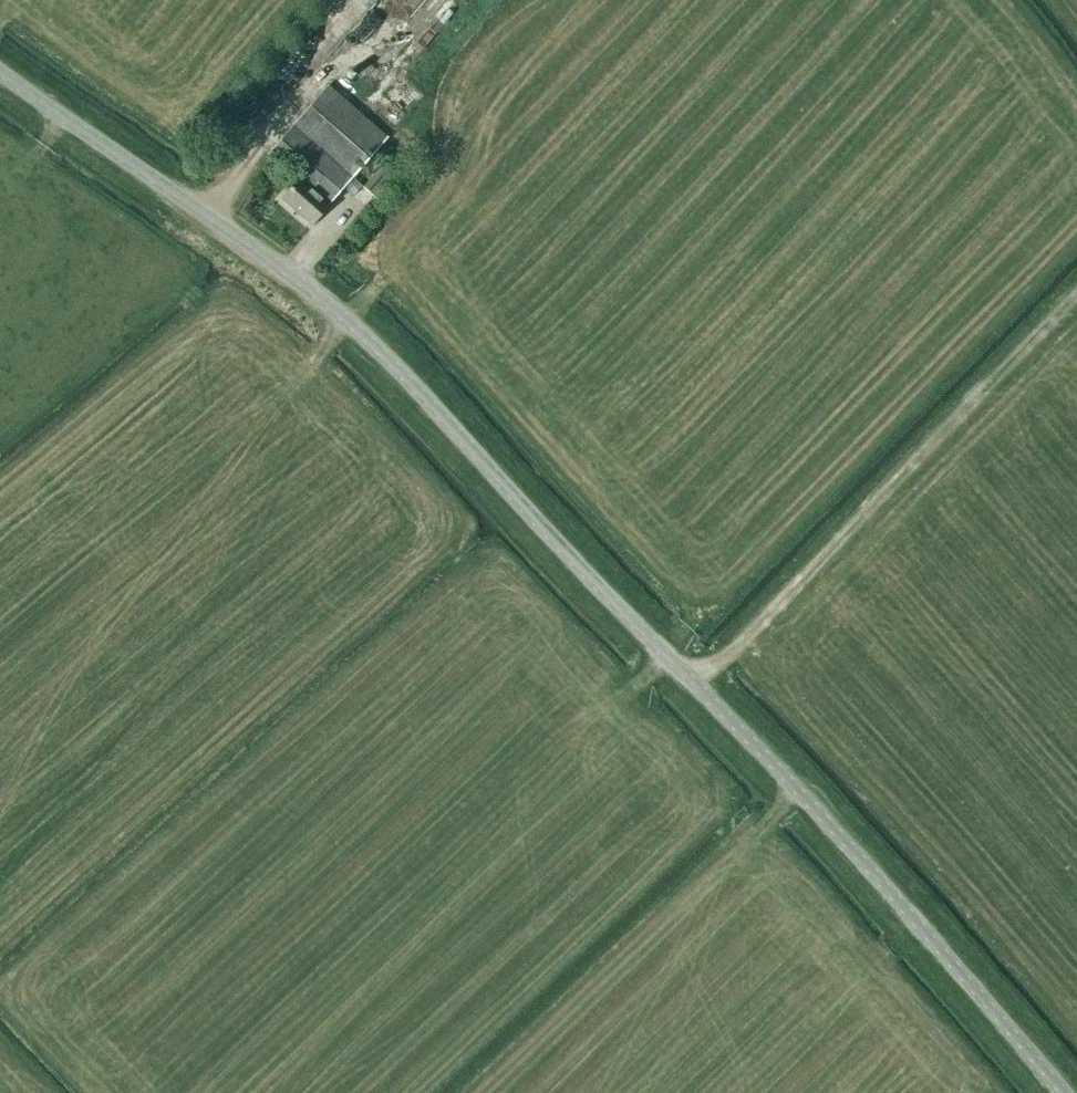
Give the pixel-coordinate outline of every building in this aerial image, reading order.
[(386,63),(376,54),(347,86),(336,76),(268,155),(298,181),(282,200),(312,226),(329,207),(328,206),(417,104),(425,96),(403,75),(468,4),(463,0),(425,0),(386,43),(396,52),(386,63)] [(372,197),(390,176),(380,167),(362,188),(372,197)]
